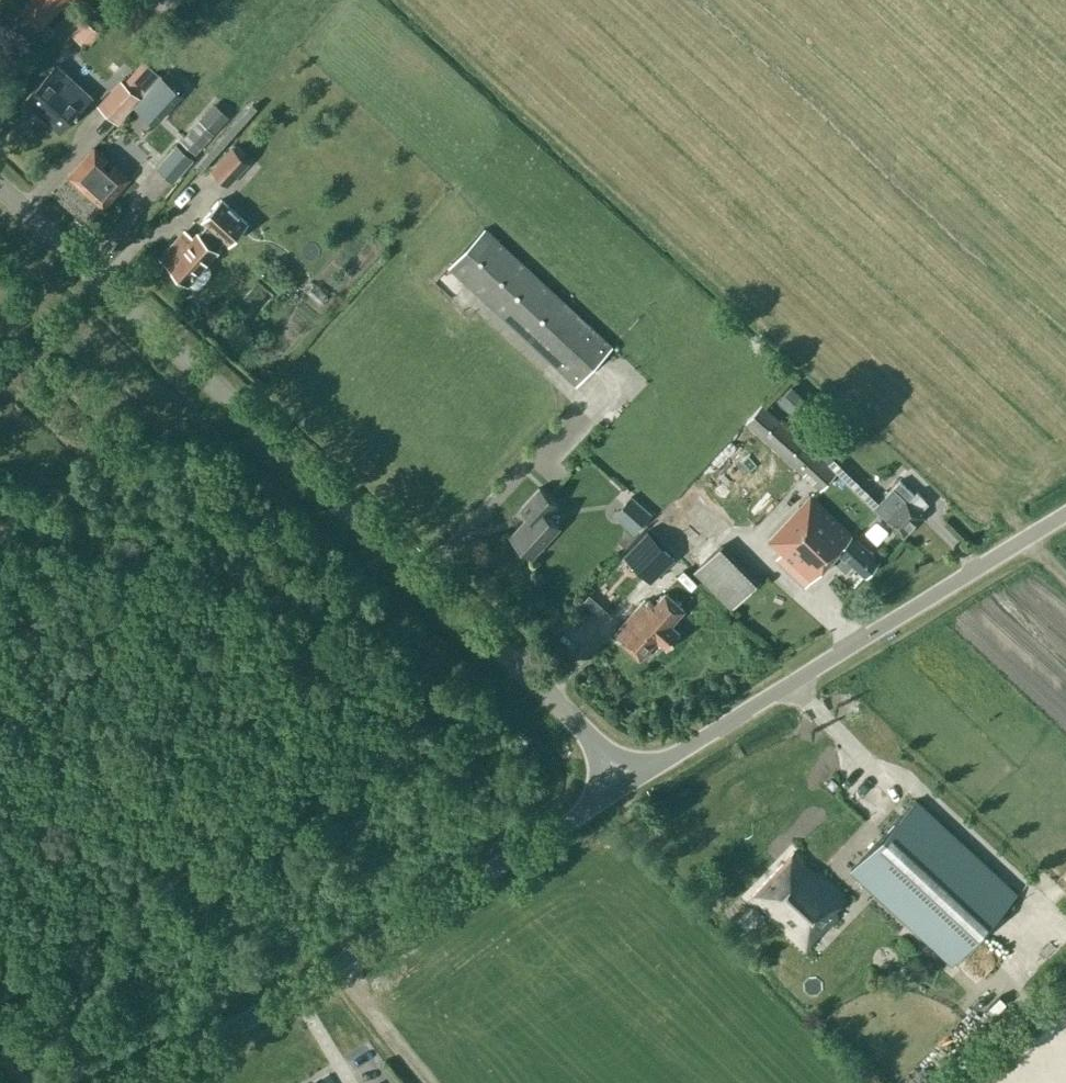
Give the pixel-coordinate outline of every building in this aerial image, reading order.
[(40,26),(63,0),(25,0),(19,7),(40,26)] [(72,6),(52,29),(65,40),(85,18),(72,6)] [(58,63),(25,98),(59,129),(92,95),(58,63)] [(162,74),(133,105),(155,124),(183,93),(170,81),(175,75),(169,69),(164,75),(162,74)] [(121,80),(99,105),(117,120),(140,96),(121,80)] [(179,139),(194,152),(219,124),(203,110),(179,139)] [(154,165),(172,180),(193,157),(174,141),(154,165)] [(214,167),(230,182),(251,159),(235,144),(214,167)] [(94,147),(69,175),(103,205),(128,177),(94,147)] [(205,263),(227,239),(229,241),(247,221),(221,198),(203,217),(208,222),(194,237),(185,230),(160,257),(188,282),(193,286),(198,286),(210,273),(210,268),(205,263)] [(483,228),(450,264),(577,384),(611,347),(483,228)] [(828,464),(761,404),(746,421),(820,488),(835,471),(828,464)] [(914,494),(899,480),(879,501),(833,458),(828,464),(835,471),(878,509),(903,534),(922,514),(907,501),(914,494)] [(618,507),(637,524),(664,495),(654,485),(639,502),(630,494),(618,507)] [(529,516),(511,536),(530,554),(558,524),(547,514),(557,503),(539,486),(520,507),(529,516)] [(810,494),(768,539),(781,551),(776,557),(805,585),(830,557),(846,571),(853,563),(864,574),(878,559),(810,494)] [(678,509),(656,531),(707,582),(728,560),(678,509)] [(623,554),(650,581),(674,557),(648,530),(623,554)] [(665,592),(652,606),(644,599),(614,632),(626,643),(625,645),(639,658),(657,639),(666,647),(679,632),(670,624),(684,609),(665,592)] [(881,837),(842,800),(812,831),(952,962),(1016,892),(916,799),(881,837)] [(794,850),(750,896),(806,948),(837,914),(832,910),(844,897),(794,850)]
